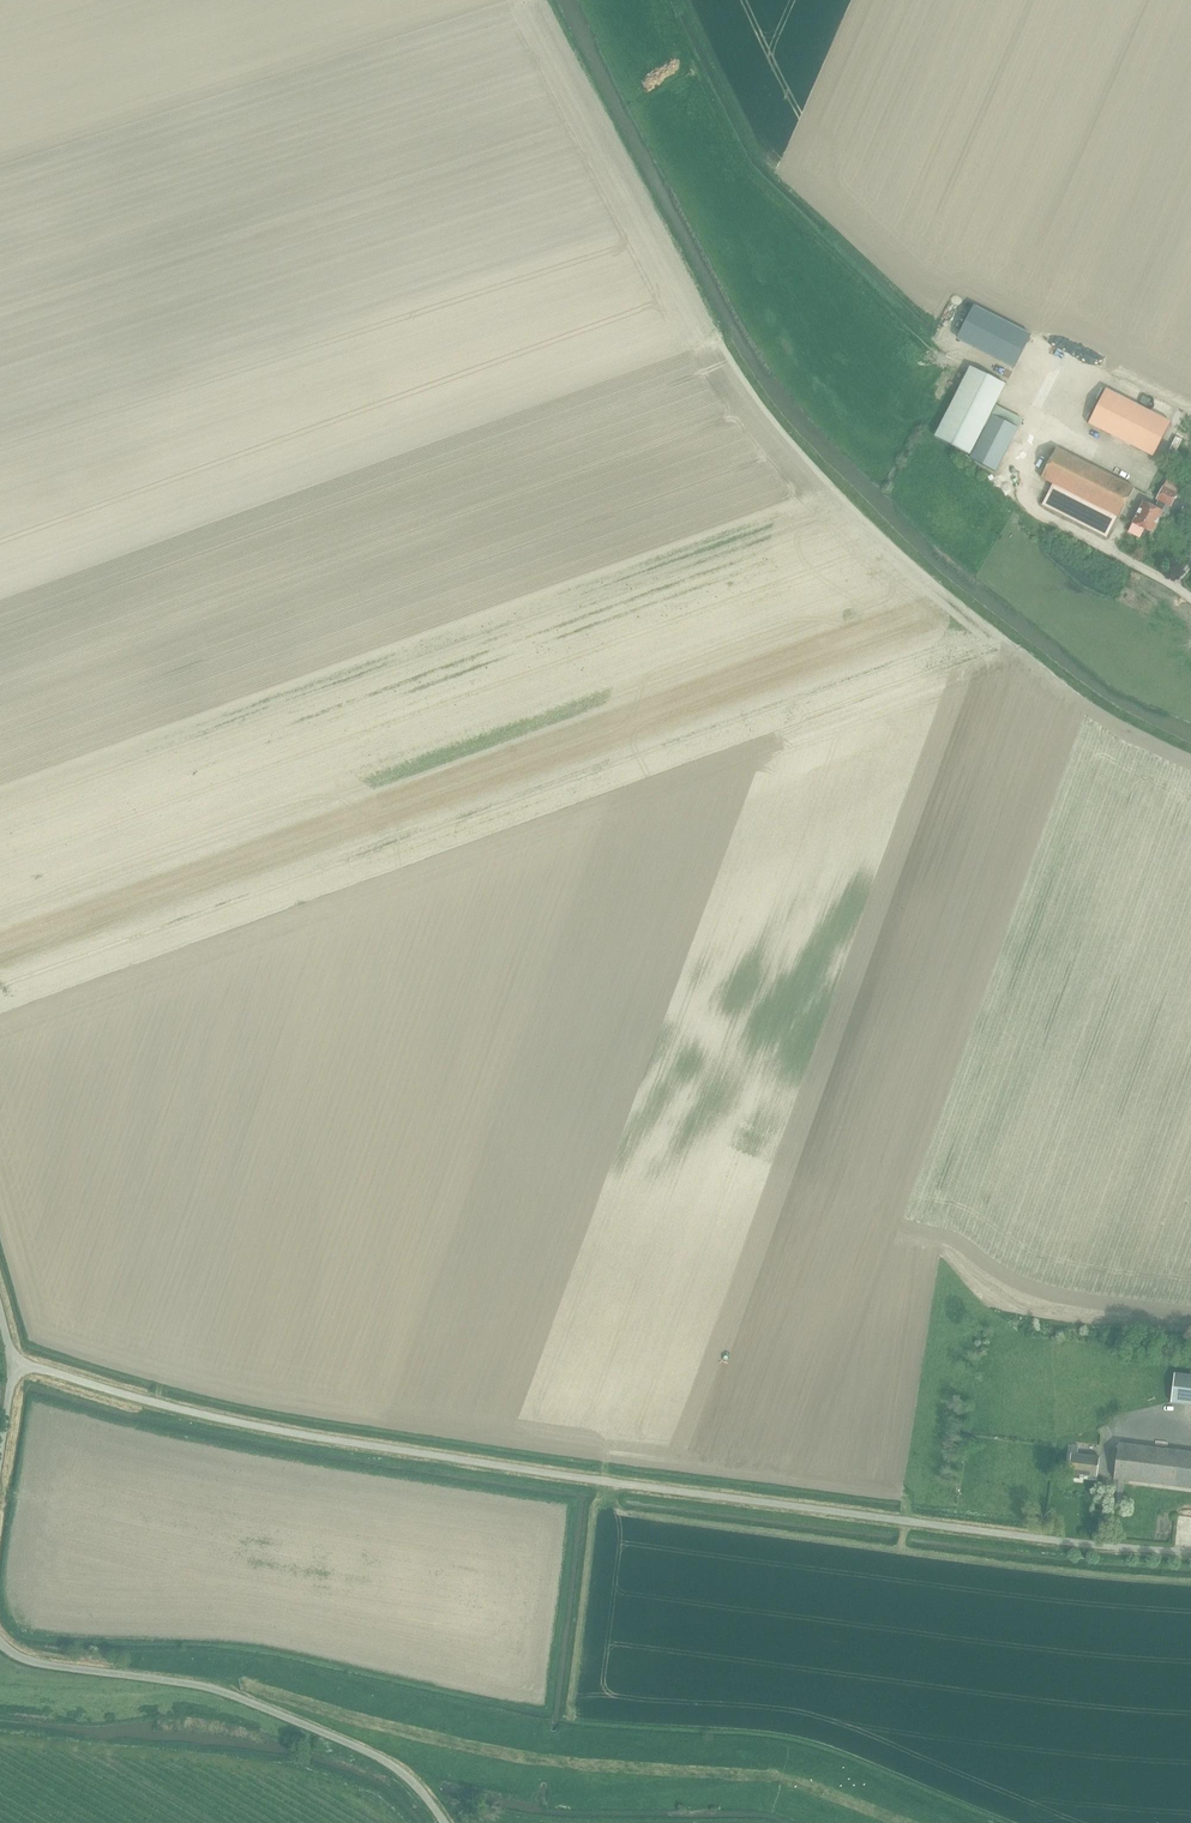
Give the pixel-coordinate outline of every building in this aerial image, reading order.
[(972,306),(956,338),(1014,367),(1030,335),(972,306)] [(935,436),(971,453),(1005,386),(969,368),(935,436)] [(1106,388),(1088,423),(1153,456),(1171,421),(1106,388)] [(994,472),(1017,427),(992,414),(969,459),(994,472)] [(1106,538),(1117,517),(1119,518),(1134,488),(1055,449),(1040,478),(1053,485),(1042,506),(1106,538)] [(1163,486),(1156,499),(1158,500),(1154,507),(1143,501),(1132,523),(1152,533),(1166,504),(1170,507),(1177,494),(1163,486)] [(1174,1373),(1171,1402),(1190,1405),(1190,1375),(1174,1373)] [(1112,1478),(1109,1506),(1118,1508),(1121,1479),(1190,1487),(1190,1452),(1117,1443),(1112,1478)] [(1095,1476),(1097,1457),(1076,1454),(1077,1445),(1070,1444),(1067,1472),(1069,1472),(1068,1476),(1078,1478),(1079,1474),(1095,1476)]
